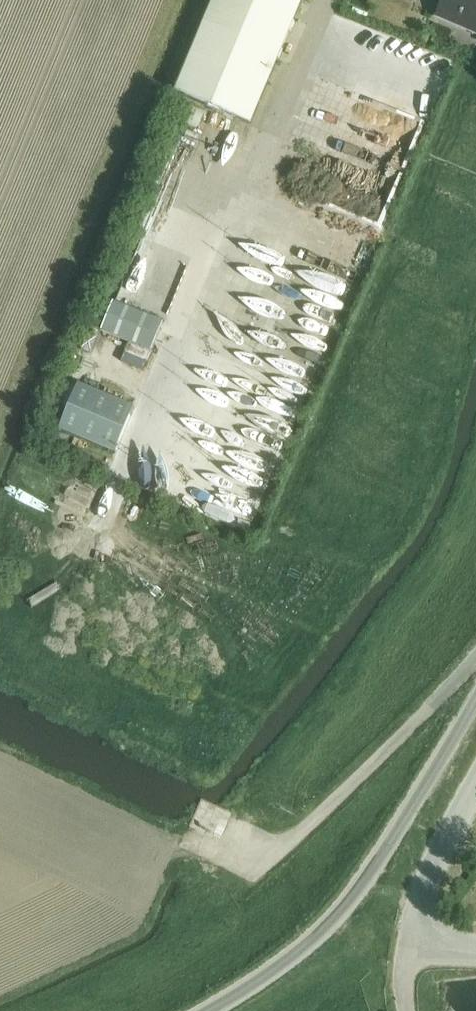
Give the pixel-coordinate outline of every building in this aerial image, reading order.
[(175,94),(252,126),(304,0),(214,0),(175,94)] [(475,34),(475,0),(445,0),(438,17),(475,34)] [(177,121),(199,130),(207,111),(185,102),(177,121)] [(172,324),(118,301),(105,332),(160,354),(172,324)] [(129,409),(73,386),(55,429),(112,452),(129,409)]
